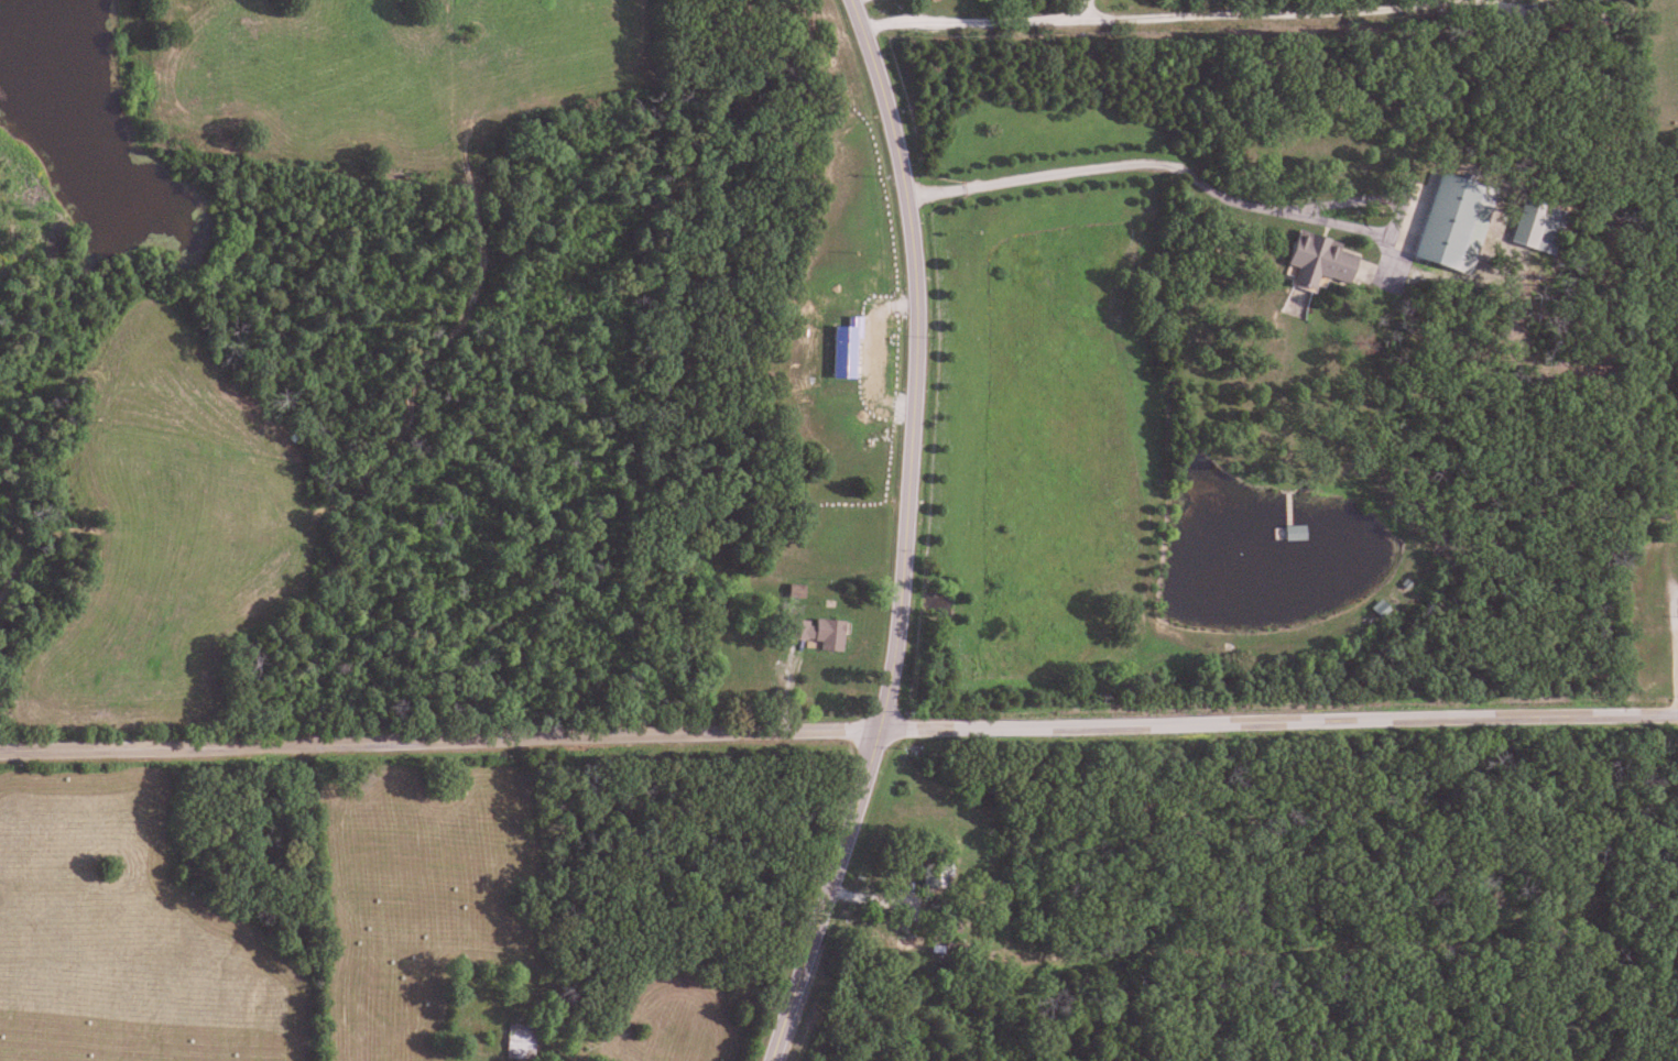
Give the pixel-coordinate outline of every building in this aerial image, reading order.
[(1491,190),(1433,174),(1430,186),(1413,181),(1394,251),(1453,268),(1459,246),(1474,250),(1491,190)] [(1315,275),(1349,284),(1358,248),(1292,231),(1283,264),(1293,267),(1289,283),(1312,288),(1315,275)] [(1300,540),(1300,526),(1279,526),(1279,540),(1300,540)] [(836,651),(837,620),(786,618),(785,639),(814,640),(814,650),(836,651)] [(533,1023),(504,1023),(504,1059),(533,1059),(533,1023)]
